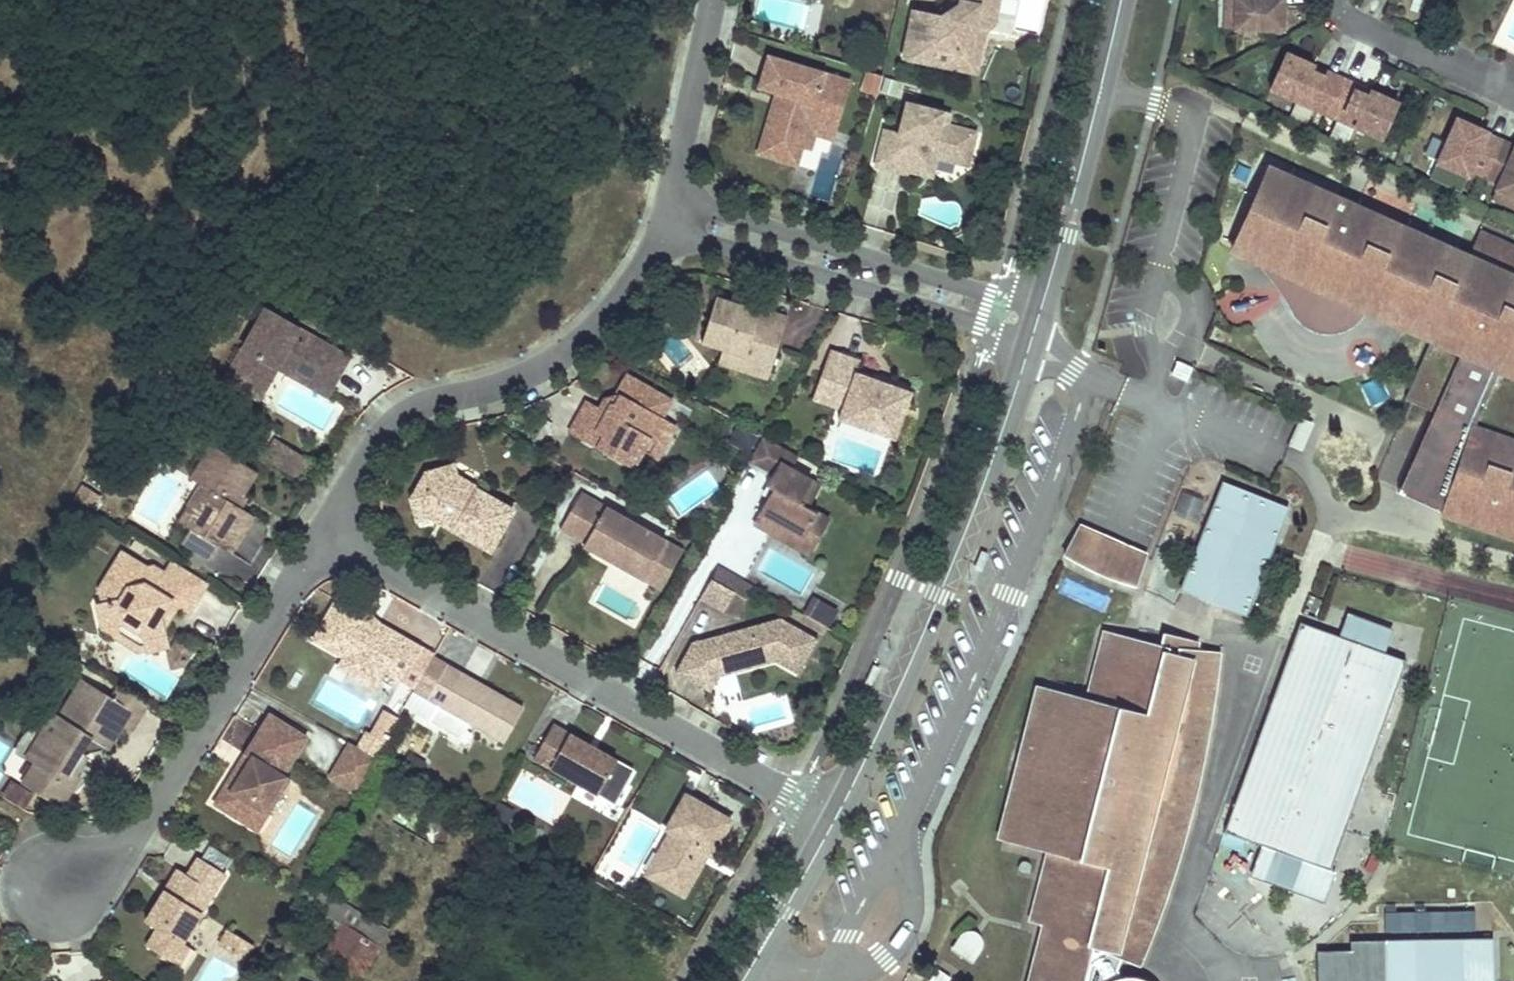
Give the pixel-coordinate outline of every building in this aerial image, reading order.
[(986,0),(958,0),(957,5),(942,15),(935,14),(913,9),(903,58),(977,73),(978,65),(970,54),(974,30),(987,23),(991,7),(985,6),(986,0)] [(958,0),(956,0),(935,14),(942,15),(957,5),(958,0)] [(1001,0),(986,0),(985,6),(991,7),(987,23),(974,30),(970,54),(978,65),(985,33),(997,22),(1001,0)] [(1047,0),(1018,0),(1015,29),(1045,31),(1047,0)] [(1224,30),(1234,30),(1235,0),(1225,0),(1224,30)] [(1234,30),(1282,31),(1283,6),(1274,6),(1274,0),(1235,0),(1234,30)] [(843,79),(764,51),(753,81),(770,87),(781,91),(775,106),(764,102),(749,147),(780,158),(786,140),(793,142),(801,119),(826,128),(843,79)] [(1297,103),(1299,99),(1301,94),(1314,100),(1312,105),(1327,111),(1341,79),(1326,73),(1324,79),(1311,73),(1313,67),(1285,55),(1269,91),(1297,103)] [(1313,67),(1311,73),(1324,79),(1326,73),(1313,67)] [(867,72),(861,91),(877,96),(883,77),(867,72)] [(1341,79),(1327,111),(1342,118),(1344,113),(1357,118),(1355,123),(1353,128),(1381,140),(1397,104),(1369,92),(1366,97),(1353,92),(1356,86),(1341,79)] [(1356,86),(1353,92),(1366,97),(1369,92),(1356,86)] [(781,91),(770,87),(764,102),(775,106),(781,91)] [(1301,94),(1299,99),(1312,105),(1314,100),(1301,94)] [(951,115),(908,104),(900,134),(885,130),(876,167),(908,175),(909,171),(910,166),(928,170),(933,151),(970,160),(978,133),(948,125),(951,115)] [(1344,113),(1342,118),(1355,123),(1357,118),(1344,113)] [(826,128),(801,119),(793,142),(801,145),(806,130),(823,136),(826,128)] [(1456,119),(1436,162),(1467,176),(1469,170),(1484,177),(1497,147),(1474,137),(1478,129),(1456,119)] [(1497,147),(1513,155),(1513,145),(1478,129),(1474,137),(1497,147)] [(786,140),(780,158),(786,160),(793,142),(786,140)] [(1484,177),(1498,183),(1495,188),(1513,197),(1513,155),(1497,147),(1484,177)] [(970,160),(933,151),(928,170),(910,166),(909,171),(933,178),(938,158),(969,166),(970,160)] [(1432,171),(1463,185),(1467,176),(1436,162),(1432,171)] [(1269,168),(1232,250),(1253,259),(1367,310),(1432,339),(1405,399),(1435,412),(1399,492),(1443,512),(1513,536),(1513,248),(1480,232),(1468,257),(1269,168)] [(1513,208),(1513,197),(1495,188),(1491,198),(1513,208)] [(1364,315),(1367,310),(1253,259),(1255,260),(1258,263),(1276,285),(1284,297),(1295,316),(1300,322),(1307,328),(1314,331),(1320,333),(1327,334),(1334,334),(1342,332),(1349,329),(1357,323),(1360,320),(1364,315)] [(754,319),(744,316),(746,310),(713,300),(699,347),(720,354),(741,360),(736,374),(765,383),(784,320),(756,311),(755,313),(754,319)] [(755,313),(746,310),(744,316),(754,319),(755,313)] [(316,375),(330,350),(263,312),(223,383),(250,398),(269,367),(276,371),(284,357),(316,375)] [(325,399),(348,360),(330,350),(316,375),(284,357),(276,371),(325,399)] [(827,353),(814,389),(844,399),(840,408),(835,423),(892,443),(908,395),(853,376),(857,364),(827,353)] [(741,360),(720,354),(715,368),(736,374),(741,360)] [(258,402),(276,371),(269,367),(250,398),(258,402)] [(668,405),(625,380),(614,399),(618,401),(613,411),(608,408),(603,417),(597,414),(584,406),(568,434),(617,462),(622,454),(634,450),(639,453),(647,458),(665,427),(657,422),(668,405)] [(844,399),(814,389),(811,398),(840,408),(844,399)] [(608,408),(602,404),(597,414),(603,417),(608,408)] [(1302,450),(1313,423),(1301,418),(1299,421),(1289,444),(1302,450)] [(665,427),(647,458),(654,462),(672,431),(665,427)] [(761,439),(747,464),(770,477),(764,488),(771,491),(752,526),(769,535),(776,523),(815,545),(828,522),(806,510),(818,488),(788,471),(796,459),(761,439)] [(279,450),(304,466),(307,462),(275,442),(264,460),(270,464),(279,450)] [(242,495),(256,473),(210,444),(189,478),(199,485),(212,493),(189,529),(217,546),(229,554),(253,517),(242,510),(235,506),(242,495)] [(270,464),(296,480),(304,466),(279,450),(270,464)] [(634,450),(622,454),(617,462),(625,467),(634,450)] [(452,528),(449,533),(488,555),(511,513),(455,481),(451,468),(423,476),(426,487),(419,498),(409,500),(415,523),(427,520),(434,518),(452,528)] [(426,487),(423,476),(409,500),(419,498),(426,487)] [(1246,614),(1288,508),(1224,483),(1182,589),(1246,614)] [(105,498),(82,485),(74,499),(97,512),(105,498)] [(189,529),(212,493),(199,485),(176,521),(189,529)] [(579,494),(559,529),(584,543),(582,545),(643,580),(664,542),(579,494)] [(242,495),(235,506),(242,510),(249,500),(242,495)] [(434,518),(427,520),(449,533),(452,528),(434,518)] [(776,523),(769,535),(808,557),(815,545),(776,523)] [(1146,558),(1078,527),(1064,553),(1137,585),(1146,558)] [(217,546),(189,529),(181,542),(209,559),(217,546)] [(680,551),(664,542),(643,580),(658,589),(680,551)] [(100,632),(110,630),(124,627),(141,637),(144,650),(144,653),(164,648),(159,630),(157,619),(163,609),(169,612),(172,607),(174,607),(186,615),(205,585),(171,564),(163,576),(152,569),(150,573),(120,554),(97,590),(101,605),(94,607),(100,632)] [(717,569),(698,601),(722,614),(732,597),(740,583),(717,569)] [(752,589),(740,583),(732,597),(744,604),(752,589)] [(373,630),(360,623),(363,618),(334,602),(311,642),(342,660),(336,670),(365,687),(375,669),(383,674),(400,684),(419,651),(376,626),(373,630)] [(826,629),(833,616),(811,603),(803,617),(826,629)] [(159,630),(174,607),(172,607),(169,612),(163,609),(157,619),(159,630)] [(1379,650),(1388,627),(1351,614),(1343,637),(1379,650)] [(376,626),(365,615),(363,618),(360,623),(373,630),(376,626)] [(692,643),(675,674),(704,690),(715,669),(712,658),(726,654),(731,673),(759,665),(758,659),(768,657),(770,662),(775,661),(798,674),(818,640),(782,618),(692,643)] [(1288,708),(1296,685),(1288,682),(1308,624),(1300,621),(1271,702),(1288,708)] [(1405,660),(1379,650),(1343,637),(1308,624),(1288,682),(1296,685),(1288,708),(1271,702),(1224,831),(1263,844),(1330,869),(1350,815),(1332,809),(1340,788),(1357,794),(1405,660)] [(141,637),(124,627),(110,630),(112,638),(135,653),(144,650),(141,637)] [(1124,636),(1107,631),(1100,660),(1117,664),(1124,636)] [(1144,980),(1130,977),(1119,978),(1116,970),(1122,955),(1138,962),(1171,872),(1198,775),(1217,653),(1194,650),(1181,649),(1179,655),(1166,652),(1167,647),(1124,636),(1117,664),(1100,660),(1089,699),(1053,689),(1048,711),(1047,712),(1047,714),(1027,753),(1022,772),(1020,823),(1014,843),(1051,852),(1033,922),(1046,925),(1031,980),(1146,980),(1144,980)] [(1195,644),(1170,637),(1167,647),(1166,652),(1179,655),(1181,649),(1194,650),(1195,644)] [(190,652),(175,644),(173,647),(169,653),(184,662),(190,652)] [(184,662),(169,653),(167,658),(169,669),(181,666),(184,662)] [(731,673),(726,654),(712,658),(715,669),(704,690),(708,692),(717,676),(731,673)] [(758,659),(759,665),(770,662),(768,657),(758,659)] [(521,711),(481,689),(479,694),(473,691),(476,686),(444,668),(432,661),(413,695),(425,702),(437,708),(428,725),(459,742),(468,726),(501,745),(521,711)] [(383,674),(375,669),(365,687),(373,691),(383,674)] [(146,703),(118,686),(108,702),(78,683),(55,720),(50,716),(42,728),(23,758),(32,763),(28,769),(31,771),(23,784),(43,797),(45,794),(60,803),(66,793),(76,778),(70,774),(76,766),(78,767),(80,764),(84,757),(82,756),(84,754),(100,750),(101,748),(104,750),(121,724),(129,729),(146,703)] [(309,739),(272,715),(246,755),(253,759),(244,773),(238,769),(225,789),(236,796),(225,813),(250,828),(260,811),(269,817),(291,783),(284,779),(309,739)] [(11,755),(21,761),(23,758),(42,728),(38,725),(30,729),(22,734),(17,740),(13,746),(11,755)] [(587,749),(550,728),(531,762),(594,798),(614,764),(593,753),(590,757),(584,754),(587,749)] [(358,752),(376,762),(384,747),(367,737),(358,752)] [(362,800),(383,767),(376,762),(358,752),(352,748),(332,782),(362,800)] [(593,753),(587,749),(584,754),(590,757),(593,753)] [(253,759),(246,755),(238,769),(244,773),(253,759)] [(88,768),(80,764),(78,767),(76,766),(70,774),(76,778),(66,793),(68,794),(73,791),(83,780),(88,768)] [(626,771),(614,764),(594,798),(607,805),(626,771)] [(21,807),(28,795),(8,783),(1,795),(15,804),(21,807)] [(1350,815),(1357,794),(1340,788),(1332,809),(1350,815)] [(214,805),(225,813),(236,796),(225,789),(214,805)] [(732,821),(685,795),(665,831),(669,833),(657,854),(669,860),(656,883),(683,898),(703,862),(700,860),(705,852),(708,854),(712,856),(732,821)] [(260,811),(250,828),(258,834),(269,817),(260,811)] [(1334,870),(1330,869),(1263,844),(1251,875),(1324,901),(1334,870)] [(202,863),(218,873),(226,860),(210,850),(202,863)] [(669,860),(657,854),(644,876),(656,883),(669,860)] [(202,863),(195,859),(184,877),(175,871),(142,923),(154,930),(143,947),(158,957),(168,940),(179,946),(222,876),(218,873),(202,863)] [(1019,864),(1018,868),(1023,869),(1023,871),(1025,872),(1027,872),(1029,871),(1030,870),(1030,868),(1030,867),(1030,865),(1028,863),(1027,862),(1025,862),(1024,862),(1022,862),(1020,863),(1019,864)] [(313,915),(331,926),(344,905),(313,886),(302,904),(315,912),(313,915)] [(391,933),(344,905),(331,926),(342,932),(328,956),(364,978),(391,933)] [(1476,932),(1476,910),(1397,911),(1397,933),(1476,932)] [(244,945),(224,932),(218,942),(232,950),(228,956),(235,960),(244,945)] [(971,961),(980,948),(963,936),(955,949),(971,961)] [(185,950),(179,946),(168,940),(158,957),(175,967),(185,950)] [(1492,940),(1351,941),(1351,951),(1317,951),(1317,980),(1492,980),(1492,940)] [(232,950),(218,942),(215,947),(228,956),(232,950)] [(249,948),(244,945),(235,960),(240,963),(249,948)] [(929,980),(948,980),(951,976),(937,968),(929,980)]
